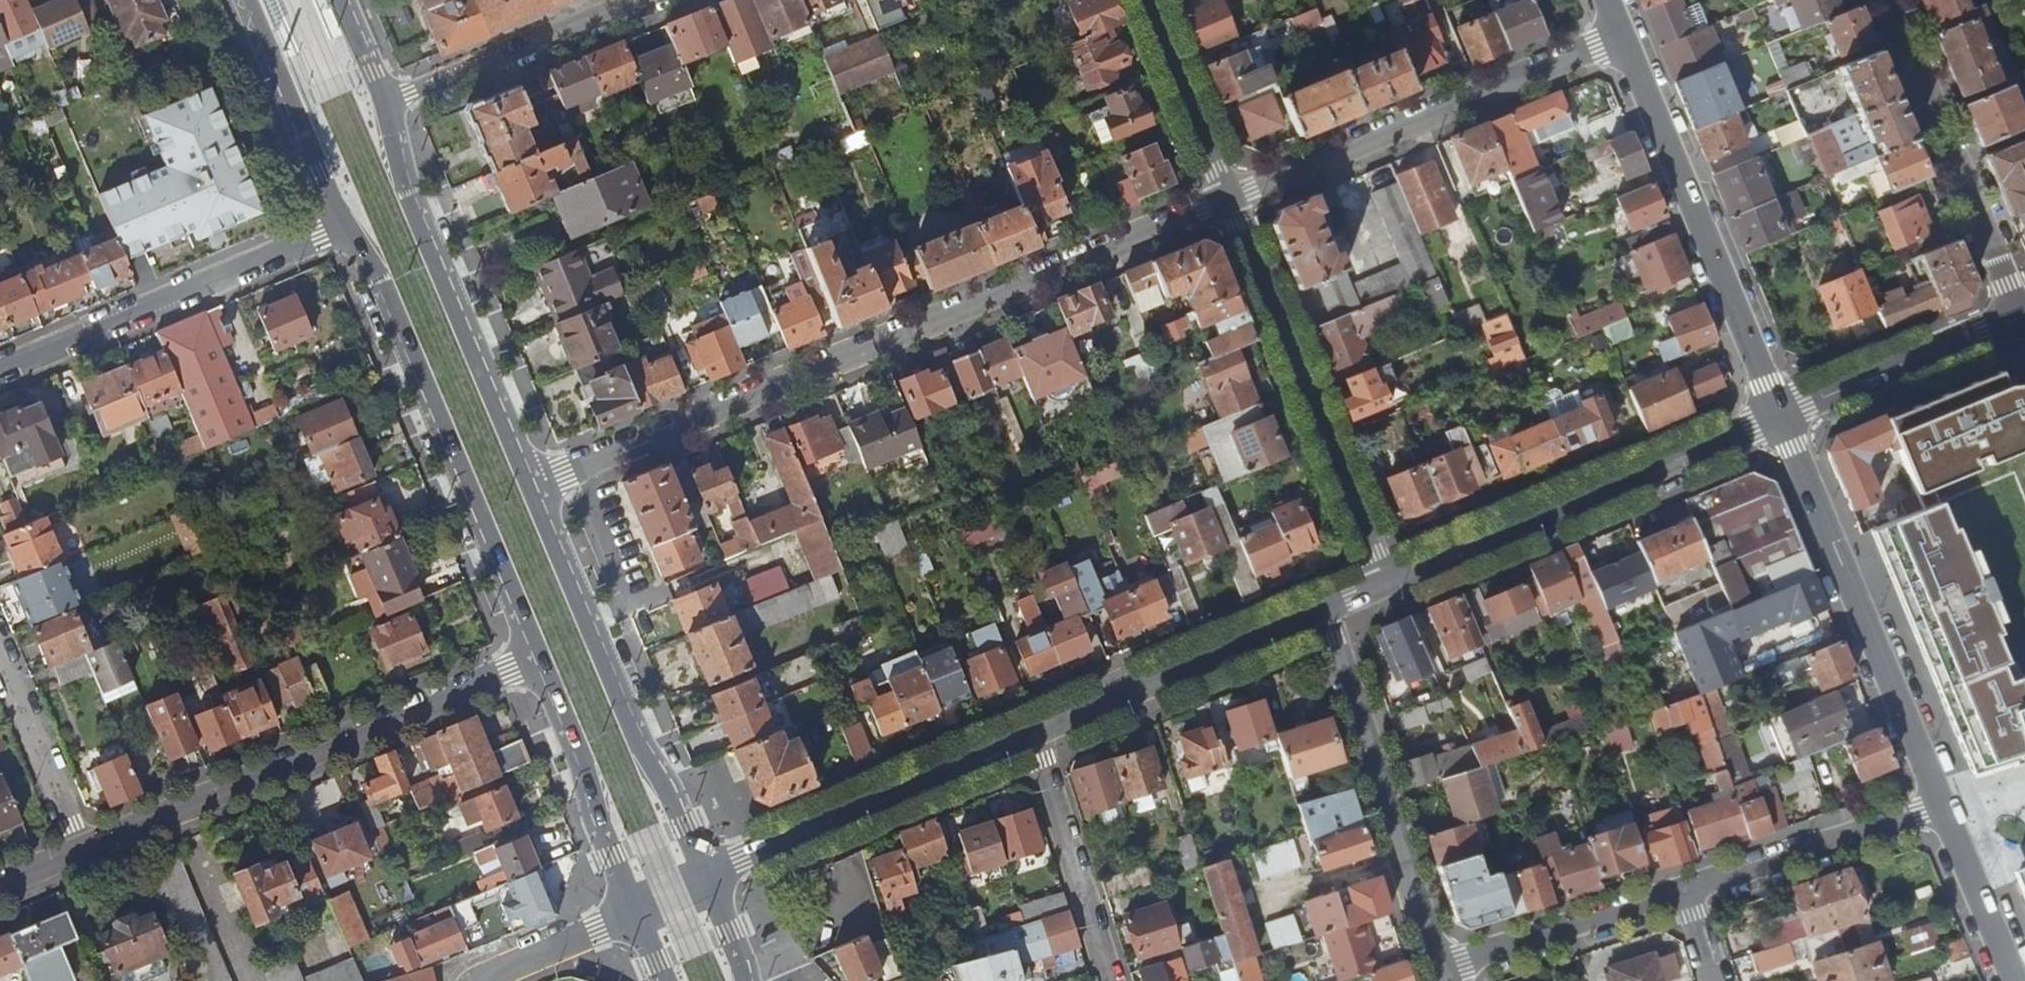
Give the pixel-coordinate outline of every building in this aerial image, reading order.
[(6,44),(40,30),(32,13),(27,0),(6,0),(0,3),(0,31),(6,44)] [(32,13),(40,30),(49,51),(105,27),(93,0),(63,0),(32,13)] [(119,23),(112,26),(119,42),(126,39),(127,42),(133,39),(137,48),(164,37),(160,28),(167,25),(156,0),(109,0),(119,23)] [(442,55),(578,0),(419,0),(442,55)] [(711,10),(727,47),(735,65),(757,56),(762,54),(775,49),(772,42),(754,0),(734,0),(711,10)] [(772,42),(810,25),(806,16),(800,0),(754,0),(772,42)] [(806,16),(838,3),(838,1),(838,0),(800,0),(806,16)] [(879,34),(907,23),(900,7),(918,0),(865,0),(879,34)] [(1069,6),(1083,41),(1112,30),(1124,24),(1114,0),(1076,0),(1077,3),(1069,6)] [(1402,9),(1410,28),(1416,25),(1412,16),(1426,9),(1431,20),(1431,19),(1424,2),(1422,0),(1404,0),(1402,9)] [(1510,51),(1548,36),(1533,0),(1532,0),(1495,16),(1510,51)] [(1647,12),(1675,0),(1642,0),(1647,12)] [(1663,49),(1696,35),(1686,11),(1681,0),(1675,0),(1647,12),(1663,49)] [(1804,33),(1827,24),(1845,16),(1838,0),(1790,0),(1804,33)] [(1938,37),(1975,21),(1987,16),(1984,11),(1974,15),(1968,0),(1923,0),(1938,37)] [(1186,17),(1201,53),(1235,38),(1220,3),(1186,17)] [(1375,18),(1373,19),(1380,36),(1391,31),(1379,3),(1371,7),(1375,18)] [(1686,11),(1696,35),(1705,31),(1695,7),(1686,11)] [(1392,35),(1400,54),(1409,77),(1444,62),(1436,43),(1439,37),(1431,19),(1431,20),(1426,9),(1412,16),(1416,25),(1410,28),(1392,35)] [(1827,24),(1842,58),(1876,44),(1861,9),(1845,16),(1827,24)] [(666,29),(673,47),(682,66),(727,47),(711,10),(666,29)] [(1739,17),(1743,26),(1758,20),(1754,10),(1739,17)] [(1459,31),(1474,67),(1510,51),(1495,16),(1459,31)] [(1938,37),(1964,99),(2001,83),(1992,61),(2006,55),(2000,42),(1992,45),(1990,40),(1984,43),(1975,21),(1938,37)] [(1207,70),(1222,106),(1274,84),(1268,68),(1252,74),(1244,56),(1275,43),(1269,29),(1224,48),(1230,61),(1207,70)] [(1663,49),(1678,86),(1725,66),(1726,66),(1710,29),(1705,31),(1696,35),(1663,49)] [(1070,47),(1088,91),(1114,80),(1111,72),(1129,64),(1121,46),(1119,46),(1112,30),(1083,41),(1070,47)] [(16,66),(6,44),(0,31),(0,74),(16,66)] [(845,44),(822,54),(833,81),(840,97),(896,74),(881,40),(851,52),(845,44)] [(1783,82),(1789,94),(1813,84),(1805,66),(1790,72),(1779,44),(1769,48),(1783,82)] [(587,61),(602,96),(603,98),(639,83),(632,64),(624,46),(587,61)] [(639,83),(649,106),(691,89),(682,66),(673,47),(632,64),(639,83)] [(1342,63),(1363,113),(1415,91),(1409,77),(1400,54),(1357,71),(1352,59),(1342,63)] [(1841,72),(1861,118),(1900,102),(1880,56),(1841,72)] [(1285,101),(1301,139),(1363,113),(1342,63),(1340,58),(1314,68),(1317,76),(1334,70),(1337,78),(1285,101)] [(550,77),(564,111),(568,120),(596,108),(592,100),(602,96),(587,61),(550,77)] [(1678,86),(1697,132),(1735,116),(1745,112),(1741,103),(1730,107),(1724,93),(1729,91),(1727,86),(1722,88),(1719,81),(1729,76),(1725,66),(1678,86)] [(465,112),(493,176),(534,159),(522,131),(533,126),(532,124),(564,111),(550,77),(465,112)] [(812,91),(828,130),(829,129),(836,145),(841,143),(856,136),(840,97),(833,81),(812,91)] [(1768,88),(1773,101),(1789,94),(1783,82),(1768,88)] [(1985,149),(2024,132),(2024,114),(2015,88),(1968,108),(1985,149)] [(1092,116),(1104,146),(1153,126),(1145,106),(1141,107),(1134,90),(1108,101),(1111,108),(1092,116)] [(1489,125),(1508,172),(1513,183),(1534,174),(1518,136),(1529,132),(1536,146),(1570,132),(1555,97),(1489,125)] [(1243,110),(1255,140),(1284,127),(1272,98),(1243,110)] [(1861,118),(1873,147),(1879,145),(1881,150),(1875,152),(1878,159),(1917,143),(1900,102),(1861,118)] [(44,118),(48,127),(67,119),(62,110),(44,118)] [(1735,116),(1697,132),(1710,163),(1748,147),(1735,116)] [(1808,140),(1817,163),(1825,181),(1878,159),(1875,152),(1881,150),(1879,145),(1873,147),(1861,118),(1808,140)] [(1780,132),(1787,149),(1794,146),(1808,140),(1801,124),(1780,132)] [(1452,140),(1471,187),(1476,185),(1508,172),(1489,125),(1452,140)] [(561,131),(567,145),(577,141),(571,126),(561,131)] [(841,143),(845,154),(871,144),(866,132),(856,136),(841,143)] [(1610,143),(1626,180),(1648,171),(1632,134),(1610,143)] [(116,138),(94,148),(117,203),(140,193),(116,138)] [(1794,146),(1804,169),(1817,163),(1808,140),(1794,146)] [(567,145),(534,159),(493,176),(510,216),(555,197),(549,183),(544,185),(541,177),(538,176),(539,172),(545,173),(549,171),(551,176),(555,174),(555,173),(575,164),(584,185),(593,181),(577,141),(567,145)] [(1878,159),(1893,196),(1932,180),(1917,143),(1878,159)] [(1988,158),(2008,204),(2024,196),(2024,143),(1988,158)] [(1123,161),(1131,181),(1118,186),(1128,210),(1141,205),(1139,200),(1175,185),(1166,165),(1162,166),(1154,148),(1123,161)] [(1022,208),(1039,248),(1049,244),(1043,229),(1069,218),(1044,160),(1008,175),(1022,208)] [(1716,178),(1733,220),(1774,203),(1756,161),(1716,178)] [(1399,185),(1420,236),(1455,222),(1431,165),(1397,180),(1399,185)] [(555,197),(573,239),(648,208),(630,166),(593,181),(584,185),(555,197)] [(956,180),(972,219),(980,216),(964,176),(965,176),(961,166),(952,170),(956,180)] [(1552,167),(1541,172),(1543,177),(1554,172),(1552,167)] [(1508,172),(1476,185),(1482,198),(1514,185),(1513,183),(1508,172)] [(1543,177),(1545,182),(1556,177),(1554,172),(1543,177)] [(1514,185),(1534,234),(1553,226),(1557,224),(1535,174),(1534,174),(1513,183),(1514,185)] [(948,184),(965,222),(972,219),(956,180),(948,184)] [(1318,284),(1335,323),(1392,299),(1417,288),(1438,279),(1420,236),(1399,185),(1374,196),(1402,267),(1354,288),(1340,256),(1334,258),(1317,217),(1338,208),(1332,191),(1279,213),(1272,226),(1299,292),(1318,284)] [(1617,200),(1631,234),(1644,228),(1657,223),(1659,228),(1646,233),(1642,235),(1642,236),(1629,242),(1633,253),(1675,236),(1654,186),(1653,185),(1617,200)] [(1774,203),(1733,220),(1748,256),(1789,239),(1785,229),(1806,220),(1795,194),(1774,203)] [(699,202),(705,214),(719,209),(713,196),(699,202)] [(2008,204),(2013,217),(2022,213),(2024,212),(2024,196),(2008,204)] [(1880,215),(1894,251),(1926,237),(1920,220),(1926,217),(1918,199),(1880,215)] [(976,227),(993,267),(1039,248),(1022,208),(976,227)] [(796,226),(807,252),(825,244),(832,241),(836,239),(828,221),(819,224),(816,218),(796,226)] [(1826,224),(1830,235),(1845,229),(1841,218),(1840,218),(1826,224)] [(916,253),(927,279),(932,292),(993,267),(976,227),(921,250),(910,223),(905,226),(916,253)] [(1657,223),(1644,228),(1646,233),(1659,228),(1657,223)] [(1534,234),(1538,243),(1557,236),(1553,226),(1534,234)] [(129,254),(139,278),(186,259),(176,234),(129,254)] [(1633,253),(1645,279),(1650,293),(1691,276),(1675,236),(1633,253)] [(99,249),(114,284),(132,276),(118,241),(99,249)] [(825,244),(839,279),(836,280),(838,284),(841,285),(848,282),(839,261),(840,259),(832,241),(825,244)] [(1922,258),(1933,284),(1934,284),(1943,308),(1969,298),(1976,285),(1959,243),(1922,258)] [(807,252),(833,313),(840,330),(841,330),(876,315),(858,273),(855,274),(857,278),(848,282),(841,285),(838,284),(836,280),(839,279),(825,244),(807,252)] [(869,269),(883,302),(915,287),(914,285),(927,279),(916,253),(903,258),(896,244),(864,258),(869,269)] [(1126,278),(1138,306),(1141,313),(1169,302),(1167,299),(1184,291),(1194,315),(1237,297),(1218,251),(1203,245),(1126,278)] [(82,258),(92,281),(96,291),(114,284),(99,249),(81,256),(82,258)] [(805,287),(775,299),(771,289),(765,292),(783,336),(790,351),(825,336),(818,320),(833,313),(807,252),(793,258),(805,287)] [(600,309),(626,298),(614,271),(590,281),(578,253),(534,271),(542,289),(548,286),(554,299),(569,293),(579,317),(600,309)] [(1619,259),(1630,285),(1645,279),(1633,253),(1619,259)] [(35,273),(51,310),(54,308),(56,313),(69,307),(67,303),(83,296),(79,287),(92,281),(82,258),(43,273),(41,269),(35,272),(35,273)] [(9,327),(37,316),(22,279),(23,278),(15,260),(5,264),(7,270),(0,273),(0,305),(9,327)] [(686,273),(691,284),(709,276),(705,266),(686,273)] [(858,273),(876,315),(887,311),(883,302),(869,269),(858,273)] [(1821,289),(1837,327),(1878,311),(1876,307),(1866,282),(1862,272),(1821,289)] [(22,279),(37,316),(51,310),(35,273),(23,278),(22,279)] [(1417,288),(1428,313),(1449,304),(1438,279),(1417,288)] [(1878,311),(1886,330),(1943,308),(1934,284),(1933,284),(1927,287),(1876,307),(1878,311)] [(659,285),(643,291),(651,311),(655,318),(670,311),(659,285)] [(548,286),(542,289),(557,326),(579,317),(569,293),(554,299),(548,286)] [(1068,330),(1071,337),(1087,330),(1086,328),(1090,327),(1111,318),(1099,288),(1058,305),(1068,330)] [(722,307),(731,329),(742,353),(783,336),(765,292),(764,289),(722,307)] [(643,291),(626,298),(634,318),(651,311),(643,291)] [(1237,297),(1194,315),(1188,317),(1191,323),(1196,321),(1198,324),(1212,318),(1218,332),(1246,320),(1237,297)] [(260,314),(276,352),(312,337),(296,299),(260,314)] [(1392,299),(1335,323),(1316,331),(1333,373),(1369,358),(1362,340),(1402,323),(1392,299)] [(9,327),(0,305),(0,331),(9,327)] [(1619,306),(1580,323),(1572,326),(1578,341),(1604,330),(1625,321),(1619,306)] [(206,315),(220,350),(236,343),(222,308),(206,315)] [(1670,320),(1677,340),(1685,358),(1719,343),(1705,308),(1687,316),(1686,314),(1670,320)] [(557,326),(577,372),(610,358),(619,355),(600,309),(579,317),(557,326)] [(1567,314),(1572,326),(1580,323),(1575,309),(1567,313),(1567,314)] [(1558,318),(1569,344),(1578,341),(1572,326),(1567,314),(1558,318)] [(309,396),(290,404),(291,408),(278,414),(276,409),(260,416),(261,417),(255,419),(251,408),(246,410),(220,350),(206,315),(158,335),(165,353),(182,393),(201,440),(206,451),(313,407),(309,396)] [(1492,321),(1506,356),(1495,361),(1500,373),(1507,370),(1528,362),(1508,315),(1492,321)] [(1162,328),(1168,343),(1183,337),(1180,330),(1188,327),(1184,319),(1162,328)] [(1218,332),(1223,346),(1209,352),(1213,361),(1239,350),(1256,343),(1246,320),(1218,332)] [(1604,330),(1612,348),(1633,339),(1625,321),(1604,330)] [(1071,337),(1078,354),(1098,346),(1090,327),(1086,328),(1087,330),(1071,337)] [(731,329),(689,347),(696,364),(698,363),(703,372),(707,370),(713,383),(748,368),(742,353),(731,329)] [(1074,393),(1072,388),(1089,380),(1078,354),(1071,337),(1068,330),(1014,353),(1024,377),(1035,404),(1052,396),(1054,401),(1062,402),(1069,399),(1074,393)] [(1668,352),(1663,354),(1668,365),(1685,358),(1677,340),(1665,345),(1668,352)] [(981,354),(996,389),(1024,377),(1014,353),(1009,342),(981,354)] [(1156,350),(1128,361),(1140,391),(1168,379),(1159,356),(1156,350)] [(1204,365),(1227,420),(1262,406),(1239,350),(1213,361),(1204,365)] [(899,385),(914,422),(952,406),(943,383),(958,376),(954,365),(948,351),(933,357),(938,374),(927,378),(925,374),(899,385)] [(129,369),(145,408),(182,393),(165,353),(129,369)] [(958,376),(969,403),(997,392),(996,389),(981,354),(954,365),(958,376)] [(593,386),(601,404),(593,408),(601,429),(641,413),(624,372),(610,377),(608,372),(615,369),(610,358),(577,372),(585,390),(593,386)] [(624,372),(641,413),(687,394),(672,360),(655,367),(652,362),(649,364),(647,362),(624,372)] [(1507,370),(1514,387),(1535,379),(1528,362),(1507,370)] [(1347,382),(1354,399),(1345,403),(1353,422),(1391,405),(1384,387),(1381,389),(1379,385),(1382,383),(1397,377),(1392,363),(1347,382)] [(1674,373),(1631,392),(1648,432),(1691,413),(1688,404),(1724,389),(1715,368),(1678,383),(1674,373)] [(84,388),(105,436),(149,417),(145,408),(129,369),(84,388)] [(1884,421),(1902,462),(1915,494),(1973,470),(1970,461),(1981,456),(1985,466),(2024,449),(2024,385),(2005,387),(1999,372),(1884,421)] [(1546,394),(1544,400),(1545,403),(1549,413),(1551,416),(1553,422),(1566,453),(1598,440),(1599,441),(1615,434),(1599,397),(1581,404),(1584,409),(1579,411),(1572,395),(1562,399),(1560,394),(1554,391),(1546,394)] [(297,421),(313,459),(358,440),(342,402),(297,421)] [(1002,404),(1025,458),(1032,455),(1009,402),(1002,404)] [(1536,407),(1541,420),(1551,416),(1549,413),(1545,403),(1536,407)] [(1227,420),(1184,438),(1191,454),(1211,446),(1227,485),(1256,474),(1288,460),(1272,421),(1269,422),(1262,406),(1227,420)] [(28,412),(42,443),(52,439),(39,407),(28,412)] [(16,493),(36,484),(23,451),(42,443),(28,412),(20,415),(18,411),(0,419),(0,455),(16,493)] [(850,428),(863,458),(868,471),(923,449),(908,411),(874,425),(871,420),(850,428)] [(1834,437),(1828,452),(1852,511),(1878,500),(1868,477),(1902,462),(1884,421),(1882,416),(1834,437)] [(792,429),(807,466),(843,450),(849,464),(863,458),(850,428),(837,434),(830,418),(818,423),(816,419),(792,429)] [(1553,422),(1517,438),(1494,448),(1507,479),(1566,453),(1553,422)] [(1491,436),(1490,439),(1494,448),(1517,438),(1512,429),(1509,427),(1491,436)] [(1426,467),(1441,503),(1487,484),(1473,453),(1463,428),(1447,435),(1455,455),(1426,467)] [(767,440),(795,507),(752,526),(761,548),(797,532),(824,521),(807,482),(802,468),(786,432),(767,440)] [(42,443),(56,476),(65,472),(52,439),(42,443)] [(180,449),(185,461),(206,451),(201,440),(180,449)] [(304,462),(316,489),(333,481),(338,493),(374,478),(358,440),(313,459),(304,462)] [(23,451),(36,484),(56,476),(42,443),(23,451)] [(1473,453),(1487,484),(1500,478),(1487,447),(1473,453)] [(802,468),(807,482),(849,464),(843,450),(807,466),(802,468)] [(1123,463),(1106,470),(1109,477),(1127,470),(1123,463)] [(1390,482),(1405,519),(1441,503),(1426,467),(1390,482)] [(624,485),(651,549),(687,533),(693,531),(666,468),(624,485)] [(693,475),(702,498),(710,517),(724,511),(723,507),(729,505),(737,523),(734,524),(739,537),(734,539),(736,543),(723,549),(722,549),(728,562),(761,548),(752,526),(729,471),(711,479),(707,469),(693,475)] [(1692,519),(1709,559),(1719,583),(1731,610),(1748,603),(1731,561),(1738,558),(1746,578),(1751,577),(1760,598),(1814,576),(1775,481),(1751,472),(1684,501),(1692,519)] [(1081,480),(1085,488),(1102,480),(1099,473),(1083,480),(1081,480)] [(369,487),(345,497),(350,508),(374,498),(369,487)] [(1147,518),(1154,535),(1172,527),(1188,565),(1224,550),(1246,603),(1263,596),(1255,578),(1241,543),(1218,489),(1147,518)] [(1901,504),(1906,515),(1921,509),(1916,496),(1901,503),(1901,504)] [(687,504),(697,530),(713,524),(710,517),(702,498),(687,504)] [(1,506),(6,516),(1,518),(8,535),(28,527),(16,499),(1,506)] [(1852,511),(1862,534),(1871,530),(1906,515),(1901,504),(1883,511),(1878,500),(1852,511)] [(381,514),(388,511),(383,501),(377,503),(381,514)] [(2007,685),(2000,668),(2004,666),(1993,639),(1998,637),(1954,531),(1950,533),(1937,502),(1921,509),(1906,515),(1871,530),(1970,769),(2024,752),(2024,679),(2007,685)] [(338,519),(348,542),(355,539),(361,554),(399,539),(388,511),(381,514),(377,503),(338,519)] [(1273,515),(1278,527),(1291,557),(1318,545),(1301,504),(1273,515)] [(65,511),(45,520),(49,529),(69,520),(65,511)] [(173,517),(191,560),(206,554),(202,543),(192,520),(188,511),(173,517)] [(192,520),(202,543),(221,535),(211,512),(192,520)] [(999,514),(958,531),(957,532),(964,547),(1005,529),(999,514)] [(1638,542),(1654,582),(1709,559),(1692,519),(1638,542)] [(4,537),(22,581),(63,563),(49,529),(45,520),(28,527),(8,535),(4,537)] [(797,532),(819,582),(835,576),(844,572),(836,550),(824,521),(797,532)] [(882,544),(890,564),(892,568),(915,559),(900,523),(891,526),(877,532),(882,544)] [(831,533),(837,547),(851,541),(846,527),(831,533)] [(1241,543),(1255,578),(1292,561),(1291,557),(1278,527),(1241,543)] [(1104,534),(1109,545),(1116,542),(1111,531),(1104,534)] [(867,537),(872,548),(882,544),(877,532),(867,537)] [(651,549),(664,579),(690,567),(687,559),(697,555),(687,533),(651,549)] [(361,554),(345,562),(361,601),(367,598),(377,621),(420,603),(411,581),(416,579),(399,539),(361,554)] [(1121,575),(1122,577),(1129,574),(1117,545),(1110,548),(1121,575)] [(1619,641),(1579,546),(1563,553),(1582,598),(1607,659),(1619,654),(1614,643),(1619,641)] [(1563,553),(1530,567),(1537,584),(1533,586),(1545,614),(1582,598),(1563,553)] [(1119,640),(1144,629),(1130,594),(1122,577),(1121,575),(1099,584),(1087,555),(1068,563),(1069,567),(1097,632),(1113,625),(1119,640)] [(918,566),(925,583),(937,578),(930,561),(918,566)] [(22,581),(13,584),(31,627),(81,605),(63,563),(22,581)] [(880,568),(885,580),(896,576),(892,568),(890,564),(880,568)] [(1045,582),(1050,596),(1056,598),(1060,597),(1066,611),(1063,616),(1066,624),(1048,632),(1062,664),(1103,647),(1097,632),(1069,567),(1046,576),(1045,582)] [(1181,601),(1192,626),(1205,621),(1182,568),(1170,573),(1171,577),(1181,601)] [(745,586),(754,610),(791,594),(782,571),(745,586)] [(688,637),(710,689),(751,671),(738,639),(779,623),(780,625),(793,619),(794,617),(842,596),(835,576),(819,582),(791,594),(754,610),(730,620),(688,637)] [(1760,598),(1748,603),(1731,610),(1676,633),(1675,633),(1700,693),(1715,687),(1741,676),(1725,638),(1745,630),(1748,634),(1789,618),(1791,624),(1828,609),(1814,576),(1760,598)] [(1130,594),(1144,629),(1170,618),(1166,608),(1181,601),(1171,577),(1130,594)] [(1665,607),(1676,633),(1731,610),(1719,583),(1665,607)] [(1470,592),(1490,639),(1491,641),(1500,637),(1495,624),(1499,622),(1505,636),(1540,622),(1524,584),(1484,600),(1479,588),(1470,592)] [(675,606),(688,637),(730,620),(717,588),(675,606)] [(224,598),(232,618),(248,611),(240,592),(225,598),(224,598)] [(1461,596),(1481,642),(1490,639),(1470,592),(1461,596)] [(1428,610),(1448,657),(1481,643),(1481,642),(1461,596),(1428,610)] [(211,615),(236,674),(253,667),(232,618),(224,598),(186,614),(191,624),(211,615)] [(1018,645),(1032,677),(1062,664),(1048,632),(1035,600),(1020,606),(1033,638),(1018,645)] [(33,630),(50,671),(54,669),(85,656),(105,648),(88,608),(33,630)] [(372,633),(387,670),(425,654),(409,617),(372,633)] [(863,618),(840,628),(846,642),(857,637),(869,632),(863,618)] [(1382,630),(1405,682),(1433,671),(1411,618),(1382,630)] [(967,665),(981,699),(1017,683),(1003,650),(1007,648),(996,624),(969,636),(976,652),(969,655),(973,662),(967,665)] [(922,668),(939,711),(973,697),(945,631),(912,644),(915,653),(916,655),(922,668)] [(117,643),(123,658),(138,652),(132,637),(117,643)] [(1491,641),(1494,646),(1502,643),(1500,637),(1491,641)] [(1841,642),(1807,656),(1812,668),(1806,671),(1808,675),(1848,658),(1841,642)] [(85,656),(90,670),(100,692),(132,679),(123,658),(117,643),(105,648),(85,656)] [(1448,657),(1439,660),(1446,675),(1461,668),(1488,657),(1481,643),(1448,657)] [(915,653),(911,655),(918,670),(922,668),(916,655),(915,653)] [(869,705),(883,738),(940,713),(939,711),(922,668),(918,670),(911,655),(866,674),(869,682),(853,689),(861,708),(869,705)] [(85,656),(54,669),(60,682),(90,670),(85,656)] [(1461,668),(1467,681),(1493,671),(1488,657),(1461,668)] [(1848,658),(1808,675),(1810,680),(1816,677),(1820,688),(1855,674),(1848,658)] [(268,673),(282,706),(291,702),(295,710),(315,701),(303,672),(298,660),(287,665),(279,668),(268,673)] [(803,664),(813,688),(823,684),(813,660),(803,664)] [(303,672),(315,701),(328,695),(316,666),(303,672)] [(199,671),(209,695),(212,697),(218,711),(210,714),(207,708),(193,713),(198,724),(188,728),(197,749),(207,745),(210,752),(240,739),(223,700),(209,667),(199,671)] [(774,672),(713,698),(725,725),(764,709),(762,704),(783,695),(774,672)] [(1555,676),(1559,686),(1568,682),(1564,672),(1555,676)] [(132,679),(100,692),(105,705),(138,692),(132,679)] [(1856,732),(1875,724),(1857,680),(1838,688),(1856,732)] [(254,696),(268,727),(277,724),(261,684),(251,689),(254,696)] [(1700,693),(1708,717),(1722,711),(1723,711),(1715,687),(1700,693)] [(241,693),(244,700),(254,696),(251,689),(241,693)] [(1854,737),(1834,691),(1763,721),(1782,767),(1807,756),(1842,742),(1854,737)] [(223,700),(240,739),(268,727),(254,696),(244,700),(241,693),(223,700)] [(1695,730),(1706,765),(1702,767),(1704,775),(1713,772),(1724,768),(1716,741),(1708,717),(1700,693),(1649,712),(1655,732),(1695,718),(1698,729),(1695,730)] [(178,697),(146,711),(154,731),(157,730),(170,761),(197,749),(188,728),(184,717),(186,716),(178,697)] [(1227,713),(1239,748),(1276,736),(1265,700),(1227,713)] [(1518,731),(1527,751),(1556,742),(1589,731),(1578,704),(1567,708),(1572,721),(1538,732),(1524,702),(1516,706),(1514,700),(1507,703),(1518,731)] [(1440,701),(1391,716),(1395,730),(1428,720),(1426,715),(1442,710),(1440,701)] [(725,725),(736,752),(775,736),(764,709),(725,725)] [(1722,711),(1708,717),(1716,741),(1729,735),(1722,711)] [(519,741),(491,753),(475,717),(411,744),(419,762),(427,759),(432,771),(443,766),(451,763),(453,767),(445,770),(440,772),(442,777),(455,772),(462,790),(490,778),(529,762),(519,741)] [(840,725),(843,733),(856,727),(853,719),(840,725)] [(1276,736),(1295,797),(1311,792),(1306,773),(1342,761),(1328,719),(1276,736)] [(1604,726),(1613,756),(1633,749),(1624,720),(1604,726)] [(1181,737),(1188,760),(1181,762),(1192,793),(1207,788),(1202,773),(1228,765),(1225,753),(1216,725),(1181,737)] [(843,733),(858,769),(874,762),(859,726),(856,727),(843,733)] [(1602,727),(1592,730),(1595,739),(1605,736),(1602,727)] [(1842,742),(1858,780),(1893,765),(1877,728),(1854,737),(1842,742)] [(1471,746),(1479,766),(1483,764),(1527,751),(1518,731),(1471,746)] [(736,752),(757,801),(770,806),(819,785),(800,742),(790,745),(787,751),(781,748),(784,742),(780,734),(775,736),(736,752)] [(1724,768),(1730,788),(1747,781),(1730,735),(1729,735),(1716,741),(1724,768)] [(784,742),(781,748),(787,751),(790,745),(784,742)] [(1431,756),(1406,763),(1413,787),(1437,779),(1479,766),(1471,746),(1432,759),(1431,756)] [(1113,760),(1126,800),(1162,787),(1150,748),(1113,760)] [(1225,753),(1228,765),(1232,775),(1240,772),(1233,750),(1225,753)] [(383,776),(363,785),(369,798),(359,802),(366,818),(370,829),(380,825),(385,822),(376,802),(410,787),(410,786),(400,765),(394,751),(376,759),(383,776)] [(128,758),(90,775),(95,788),(101,785),(104,792),(111,808),(143,794),(128,758)] [(1074,772),(1088,815),(1127,803),(1126,800),(1113,760),(1074,772)] [(400,765),(410,786),(420,782),(410,761),(400,765)] [(1479,766),(1437,779),(1442,795),(1446,793),(1448,800),(1452,813),(1456,825),(1470,821),(1497,812),(1494,800),(1483,764),(1479,766)] [(1710,794),(1712,803),(1690,811),(1702,847),(1723,840),(1722,836),(1744,829),(1730,788),(1724,768),(1713,772),(1718,791),(1710,794)] [(23,823),(0,770),(0,833),(23,823)] [(432,785),(438,800),(440,799),(453,794),(461,791),(462,790),(455,772),(442,777),(440,772),(429,777),(432,785)] [(494,788),(490,778),(462,790),(461,791),(465,800),(462,801),(470,819),(482,814),(488,827),(494,825),(496,830),(501,828),(499,822),(516,815),(503,784),(494,788)] [(1730,788),(1744,829),(1747,840),(1784,828),(1770,787),(1755,792),(1751,779),(1747,781),(1730,788)] [(95,788),(98,794),(104,792),(101,785),(95,788)] [(413,793),(420,808),(438,800),(432,785),(413,793)] [(444,809),(462,801),(465,800),(461,791),(453,794),(440,799),(444,809)] [(1299,808),(1307,835),(1310,845),(1315,843),(1363,828),(1351,791),(1299,808)] [(1642,830),(1650,852),(1655,850),(1661,867),(1695,856),(1679,808),(1648,818),(1651,828),(1645,829),(1642,830)] [(991,822),(1003,860),(1041,848),(1029,810),(991,822)] [(1615,827),(1606,830),(1586,837),(1588,843),(1599,875),(1645,861),(1629,810),(1611,816),(1615,827)] [(1602,819),(1606,830),(1615,827),(1611,816),(1602,819)] [(312,841),(327,876),(370,857),(365,846),(376,842),(370,829),(366,818),(355,823),(355,822),(312,841)] [(1642,820),(1645,829),(1651,828),(1648,818),(1642,820)] [(899,835),(904,851),(912,878),(918,876),(915,868),(948,857),(936,820),(899,835)] [(1428,834),(1438,865),(1477,853),(1479,852),(1470,821),(1456,825),(1428,834)] [(957,833),(970,870),(1003,860),(991,822),(957,833)] [(376,842),(379,849),(388,845),(380,825),(370,829),(376,842)] [(1311,862),(1310,863),(1313,871),(1371,853),(1363,828),(1315,843),(1318,853),(1310,856),(1311,862)] [(1542,864),(1547,881),(1559,877),(1561,881),(1565,880),(1570,895),(1602,885),(1599,875),(1588,843),(1562,852),(1555,833),(1534,839),(1542,864)] [(458,844),(463,855),(484,846),(479,835),(458,844)] [(1177,839),(1188,873),(1202,868),(1192,835),(1177,839)] [(496,849),(505,870),(490,877),(493,882),(487,885),(489,889),(539,867),(525,836),(505,844),(503,838),(489,844),(492,850),(496,849)] [(1252,852),(1261,878),(1300,866),(1292,839),(1255,851),(1252,852)] [(873,861),(885,900),(916,890),(912,878),(904,851),(873,861)] [(1438,865),(1456,920),(1469,927),(1512,913),(1500,877),(1498,870),(1484,875),(1483,879),(1480,879),(1478,872),(1483,870),(1477,853),(1438,865)] [(234,874),(256,924),(276,915),(273,908),(293,899),(296,898),(300,905),(317,898),(325,894),(307,855),(284,865),(283,864),(259,874),(255,866),(234,874)] [(197,980),(231,980),(179,859),(150,871),(197,980)] [(1223,934),(1233,963),(1251,957),(1258,955),(1227,860),(1202,868),(1223,934)] [(1500,877),(1512,913),(1554,900),(1547,881),(1542,864),(1500,877)] [(539,867),(489,889),(492,896),(509,889),(525,926),(558,912),(539,867)] [(1792,888),(1811,947),(1839,938),(1841,943),(1855,939),(1850,923),(1864,917),(1849,870),(1792,888)] [(403,881),(407,889),(429,880),(425,871),(403,881)] [(2016,881),(2024,903),(2024,876),(2016,881)] [(1304,900),(1316,937),(1322,934),(1365,921),(1390,913),(1379,877),(1347,887),(1350,897),(1338,900),(1335,891),(1304,900)] [(394,885),(399,897),(408,893),(407,889),(403,881),(394,885)] [(1335,891),(1338,900),(1350,897),(1347,887),(1335,891)] [(340,928),(349,948),(369,940),(348,892),(328,900),(331,908),(340,928)] [(1018,907),(1019,912),(1023,925),(1069,910),(1063,892),(1018,907)] [(317,898),(323,912),(331,908),(328,900),(325,894),(317,898)] [(450,905),(470,950),(495,940),(475,895),(450,905)] [(293,899),(273,908),(276,915),(296,907),(293,899)] [(1125,917),(1139,958),(1178,946),(1164,904),(1125,917)] [(448,906),(435,912),(438,919),(452,913),(448,906)] [(965,911),(974,941),(988,936),(979,907),(965,911)] [(320,913),(329,933),(340,928),(331,908),(323,912),(320,913)] [(22,964),(29,980),(75,980),(76,980),(61,945),(78,938),(66,910),(9,935),(22,964)] [(979,957),(987,980),(1022,980),(1024,980),(1021,969),(1010,973),(1007,963),(1029,956),(1031,961),(1080,945),(1069,910),(1023,925),(1009,929),(988,936),(974,941),(979,957)] [(1005,916),(1009,929),(1023,925),(1019,912),(1005,916)] [(1265,924),(1273,950),(1301,941),(1292,914),(1265,924)] [(102,935),(117,972),(119,972),(123,980),(137,980),(166,969),(160,955),(164,953),(159,941),(163,939),(151,915),(138,921),(135,915),(114,924),(116,929),(102,935)] [(408,938),(420,965),(466,945),(453,917),(431,927),(426,930),(408,938)] [(1934,919),(1904,928),(1911,952),(1941,943),(1934,919)] [(1338,980),(1339,980),(1369,971),(1377,969),(1371,951),(1367,940),(1371,938),(1365,921),(1322,934),(1338,980)] [(1190,968),(1215,960),(1214,958),(1222,955),(1226,970),(1207,972),(1208,980),(1236,980),(1238,980),(1233,963),(1223,934),(1183,947),(1190,968)] [(22,964),(9,935),(0,938),(0,973),(22,964)] [(848,980),(860,980),(879,972),(863,936),(833,949),(848,980)] [(1808,948),(1813,964),(1844,954),(1841,943),(1839,938),(1811,947),(1808,948)] [(1750,955),(1756,973),(1794,961),(1788,943),(1750,955)] [(1813,964),(1819,980),(1888,980),(1876,944),(1844,954),(1813,964)] [(1610,967),(1612,972),(1606,974),(1608,980),(1663,980),(1654,953),(1610,967)] [(271,980),(364,980),(354,960),(305,980),(293,954),(265,966),(271,980)] [(891,980),(987,980),(979,957),(940,968),(901,978),(891,980)] [(1238,980),(1259,980),(1251,957),(1233,963),(1238,980)] [(1144,980),(1186,980),(1178,958),(1141,970),(1144,980)] [(1405,960),(1377,969),(1369,971),(1372,980),(1412,980),(1405,960)] [(432,967),(432,966),(382,980),(435,980),(432,967)]
